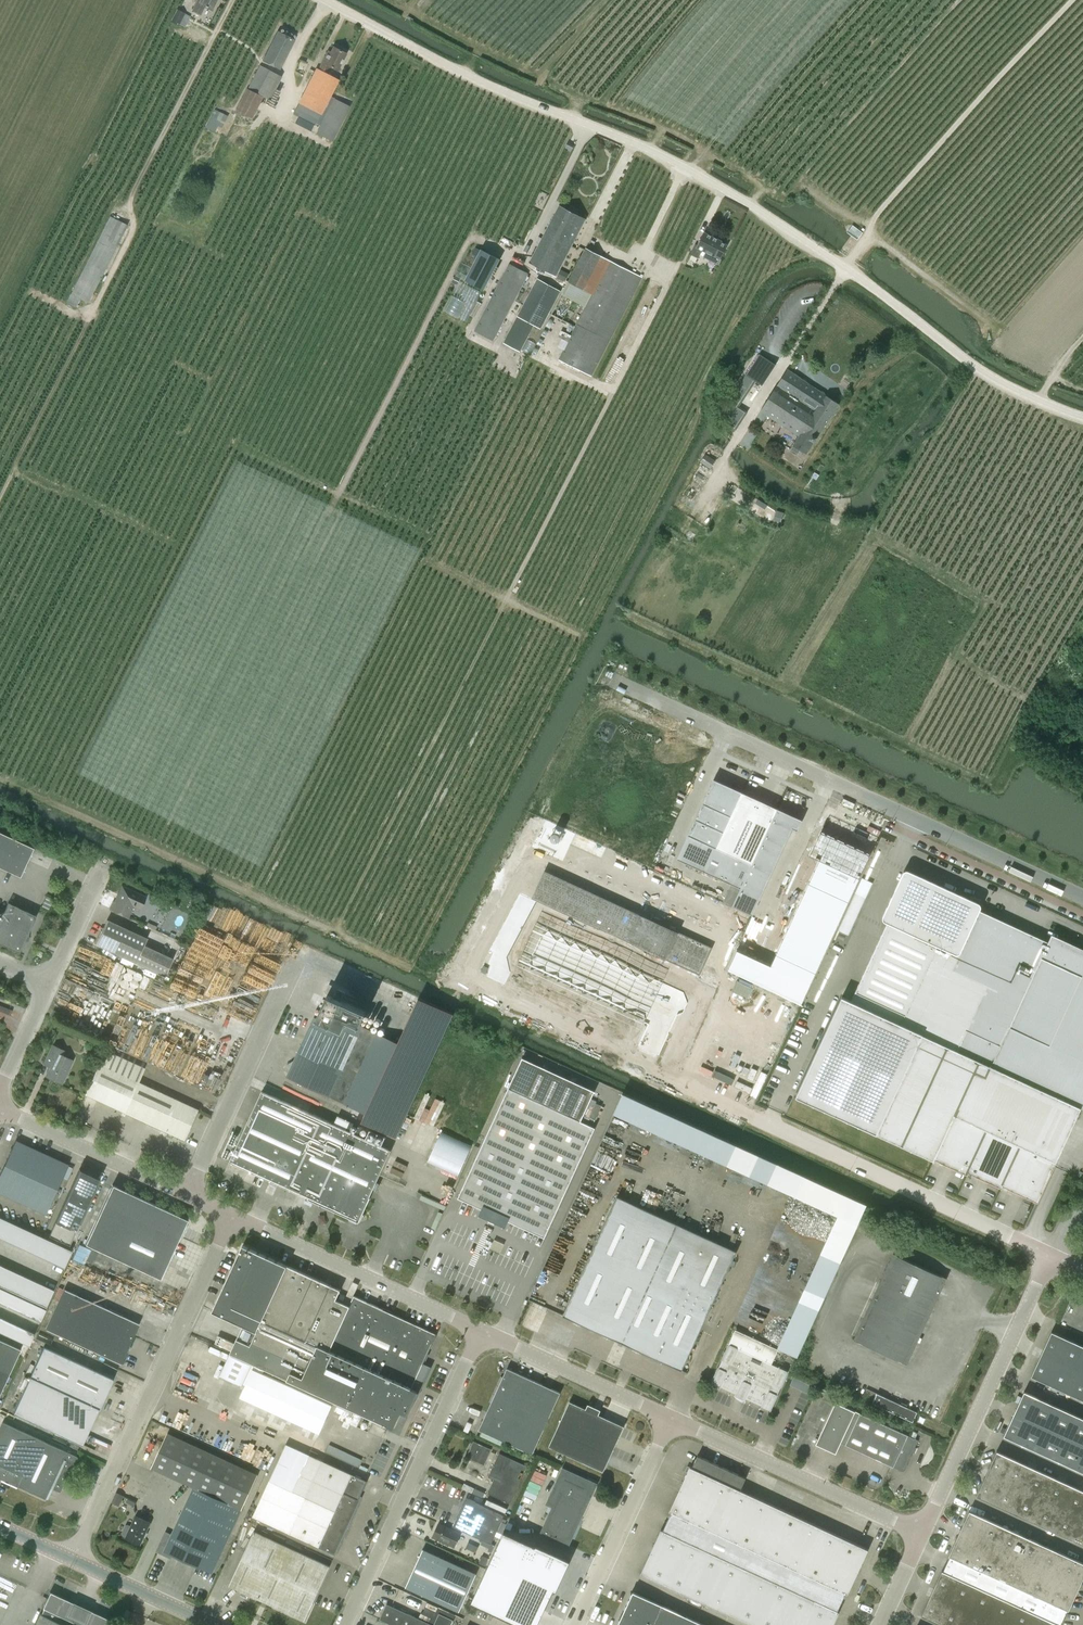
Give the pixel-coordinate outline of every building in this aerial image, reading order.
[(212,11),(217,0),(198,0),(192,11),(201,16),(205,8),(212,11)] [(185,13),(177,9),(171,20),(180,25),(185,13)] [(263,61),(280,69),(295,40),(277,32),(263,61)] [(327,51),(317,70),(326,74),(330,67),(337,70),(346,53),(333,47),(331,51),(327,51)] [(260,66),(248,88),(267,98),(272,89),(262,84),(269,71),(260,66)] [(299,103),(321,114),(330,96),(338,81),(326,74),(317,70),(316,70),(299,103)] [(263,97),(247,89),(235,112),(250,120),(263,97)] [(321,114),(315,124),(320,126),(316,133),(332,141),(350,106),(334,98),(330,96),(321,114)] [(214,109),(205,128),(215,132),(223,115),(223,114),(214,109)] [(539,243),(530,261),(543,268),(572,212),(559,206),(542,238),(538,236),(536,242),(539,243)] [(585,219),(572,212),(543,268),(556,275),(585,219)] [(697,247),(695,246),(691,254),(698,257),(702,250),(707,252),(705,256),(718,263),(727,245),(721,242),(721,241),(718,239),(719,238),(713,236),(713,237),(704,233),(697,247)] [(562,295),(552,314),(575,326),(558,360),(591,377),(610,341),(610,342),(644,277),(612,261),(586,247),(562,295)] [(477,257),(465,280),(484,290),(500,259),(480,249),(480,250),(476,248),(473,254),(477,257)] [(88,303),(104,272),(86,263),(71,294),(70,294),(66,302),(75,308),(80,299),(88,303)] [(509,263),(474,331),(493,341),(528,273),(509,263)] [(560,290),(537,278),(503,342),(520,351),(534,325),(540,328),(560,290)] [(787,369),(760,411),(786,428),(799,436),(791,449),(798,454),(800,450),(806,454),(814,442),(818,437),(817,437),(839,404),(825,395),(825,393),(822,391),(820,392),(813,387),(787,369)] [(715,460),(706,454),(701,462),(710,468),(715,460)] [(742,792),(741,792),(740,793),(713,780),(703,803),(731,816),(742,792)] [(777,809),(776,808),(774,812),(741,797),(743,793),(742,792),(731,816),(724,832),(716,848),(752,864),(777,809)] [(731,816),(703,803),(696,819),(724,832),(731,816)] [(741,888),(733,906),(753,915),(793,828),(798,830),(801,821),(778,810),(779,809),(777,809),(752,864),(741,888)] [(724,832),(696,819),(688,835),(697,839),(716,848),(724,832)] [(819,858),(808,882),(849,901),(870,853),(819,830),(809,853),(819,858)] [(20,877),(34,848),(0,833),(0,868),(20,877)] [(752,864),(716,848),(697,839),(686,863),(741,888),(752,864)] [(796,1097),(876,1134),(932,1160),(934,1161),(935,1159),(955,1168),(954,1169),(965,1174),(968,1175),(969,1172),(989,1181),(988,1182),(1000,1187),(1002,1188),(1003,1185),(1023,1194),(1023,1195),(1024,1196),(1036,1201),(1038,1202),(1056,1162),(1081,1108),(1082,1106),(1082,1103),(1082,951),(1060,941),(1058,945),(1058,947),(1049,943),(1046,941),(1044,940),(1040,939),(1032,935),(1030,934),(1024,931),(1020,930),(1014,927),(1011,925),(1004,922),(1001,920),(995,918),(991,916),(985,913),(980,911),(980,909),(981,906),(980,904),(978,903),(909,871),(907,870),(905,871),(903,872),(883,916),(883,918),(883,919),(884,921),(885,922),(887,923),(925,940),(924,943),(936,948),(905,1014),(855,991),(851,1001),(842,997),(796,1097)] [(808,882),(797,906),(838,924),(849,901),(808,882)] [(140,909),(145,897),(122,887),(112,909),(128,917),(133,904),(135,905),(135,904),(140,906),(139,909),(140,909)] [(854,891),(837,929),(848,934),(865,896),(854,891)] [(19,953),(36,916),(8,903),(2,915),(0,913),(0,944),(19,953)] [(251,926),(253,920),(224,905),(215,925),(225,930),(230,920),(239,924),(240,921),(251,926)] [(797,906),(786,929),(827,948),(838,924),(797,906)] [(611,907),(599,931),(697,973),(708,950),(611,907)] [(173,959),(144,945),(147,938),(107,920),(96,944),(165,976),(173,959)] [(164,986),(191,997),(214,943),(221,945),(218,953),(233,959),(236,951),(235,950),(239,938),(216,928),(214,933),(190,923),(164,986)] [(786,929),(776,953),(816,972),(827,948),(786,929)] [(737,949),(728,969),(802,1003),(816,972),(776,953),(770,964),(737,949)] [(128,960),(126,964),(138,969),(139,965),(128,960)] [(290,1069),(287,1077),(310,1087),(366,1113),(361,1122),(396,1138),(454,1014),(419,998),(398,1043),(370,1030),(362,1027),(363,1026),(360,1025),(366,1012),(341,1001),(345,992),(329,985),(325,994),(327,995),(317,1019),(314,1017),(312,1022),(303,1042),(294,1060),(287,1065),(290,1069)] [(53,1010),(50,1016),(56,1018),(59,1013),(53,1010)] [(52,1062),(46,1076),(62,1083),(72,1060),(62,1056),(65,1051),(52,1045),(45,1059),(52,1062)] [(198,1109),(138,1082),(145,1068),(104,1050),(98,1064),(85,1094),(184,1140),(198,1109)] [(521,1058),(517,1068),(530,1074),(522,1093),(581,1121),(594,1092),(521,1058)] [(508,1087),(457,1198),(544,1238),(595,1127),(581,1121),(522,1093),(530,1074),(517,1068),(508,1087)] [(370,1130),(366,1138),(358,1135),(361,1128),(338,1117),(335,1124),(262,1091),(248,1121),(243,1132),(229,1162),(308,1198),(308,1199),(319,1204),(320,1208),(324,1206),(349,1218),(350,1222),(354,1220),(359,1222),(361,1218),(365,1216),(364,1212),(370,1197),(391,1150),(381,1146),(385,1137),(370,1130)] [(416,1115),(439,1127),(450,1104),(434,1096),(428,1109),(421,1105),(416,1115)] [(472,1145),(442,1131),(428,1162),(458,1176),(472,1145)] [(8,1157),(0,1175),(0,1193),(45,1214),(68,1164),(26,1145),(16,1140),(8,1157)] [(100,1179),(94,1176),(79,1170),(48,1237),(69,1246),(100,1179)] [(112,1185),(111,1188),(85,1244),(160,1279),(187,1219),(112,1185)] [(563,1316),(567,1318),(632,1348),(682,1370),(736,1251),(732,1249),(726,1246),(717,1242),(617,1196),(563,1316)] [(4,1240),(12,1223),(2,1219),(0,1224),(0,1238),(4,1240)] [(4,1240),(14,1245),(22,1228),(12,1223),(4,1240)] [(14,1245),(24,1250),(32,1232),(22,1228),(14,1245)] [(24,1250),(34,1254),(42,1237),(32,1232),(24,1250)] [(34,1254),(44,1259),(52,1242),(42,1237),(34,1254)] [(44,1259),(54,1263),(62,1246),(52,1242),(44,1259)] [(216,1304),(213,1311),(243,1325),(230,1353),(246,1361),(245,1362),(230,1355),(220,1375),(242,1385),(251,1365),(250,1364),(251,1363),(256,1365),(255,1369),(253,1369),(241,1396),(319,1432),(332,1405),(262,1373),(263,1369),(276,1374),(279,1376),(329,1399),(356,1411),(375,1419),(387,1425),(393,1428),(401,1412),(407,1415),(408,1416),(419,1391),(418,1391),(420,1386),(422,1386),(431,1367),(431,1368),(432,1367),(424,1363),(437,1334),(436,1333),(435,1334),(420,1327),(405,1320),(394,1314),(382,1309),(354,1296),(349,1306),(336,1299),(340,1290),(287,1265),(243,1245),(240,1251),(238,1255),(216,1304)] [(64,1268),(72,1251),(62,1246),(54,1263),(64,1268)] [(881,1280),(874,1297),(854,1339),(907,1363),(947,1278),(894,1253),(893,1255),(881,1280)] [(6,1289),(14,1271),(4,1267),(0,1275),(0,1286),(6,1289)] [(6,1289),(14,1292),(22,1275),(14,1271),(6,1289)] [(14,1292),(22,1296),(30,1279),(22,1275),(14,1292)] [(22,1296),(30,1300),(38,1283),(30,1279),(22,1296)] [(30,1300),(38,1303),(45,1286),(38,1283),(30,1300)] [(38,1303),(46,1307),(54,1290),(45,1286),(38,1303)] [(5,1305),(11,1293),(0,1288),(0,1303),(5,1305)] [(120,1364),(133,1336),(139,1324),(64,1289),(46,1329),(120,1364)] [(11,1293),(5,1305),(17,1311),(22,1298),(11,1293)] [(22,1298),(17,1311),(28,1316),(34,1304),(22,1298)] [(34,1304),(28,1316),(40,1322),(46,1309),(34,1304)] [(5,1335),(11,1322),(0,1317),(0,1332),(5,1335)] [(11,1322),(5,1335),(17,1340),(23,1328),(11,1322)] [(23,1328),(17,1340),(29,1346),(35,1334),(23,1328)] [(778,1367),(771,1364),(778,1349),(735,1329),(721,1360),(722,1360),(718,1367),(710,1383),(711,1384),(711,1383),(720,1387),(720,1388),(721,1387),(736,1394),(735,1396),(736,1396),(736,1395),(745,1399),(744,1400),(745,1401),(746,1399),(761,1405),(760,1407),(761,1407),(761,1406),(770,1410),(770,1411),(778,1395),(777,1394),(781,1387),(789,1371),(788,1371),(779,1367),(780,1367),(779,1366),(778,1367)] [(1052,1331),(1031,1376),(1082,1400),(1082,1346),(1052,1331)] [(9,1374),(20,1349),(0,1340),(0,1370),(9,1374)] [(99,1410),(113,1379),(43,1347),(13,1413),(82,1445),(98,1409),(99,1410)] [(487,1412),(483,1420),(479,1429),(532,1454),(546,1423),(560,1393),(507,1368),(487,1412)] [(9,1374),(0,1370),(0,1393),(9,1374)] [(1004,1436),(1082,1473),(1082,1419),(1024,1392),(1004,1436)] [(872,1403),(913,1422),(917,1412),(877,1393),(872,1403)] [(600,1410),(594,1407),(588,1404),(586,1409),(569,1401),(549,1447),(603,1472),(624,1427),(598,1415),(600,1410)] [(887,1464),(902,1433),(835,1402),(816,1444),(836,1453),(841,1442),(846,1444),(845,1445),(887,1464)] [(32,1436),(2,1422),(0,1427),(0,1479),(10,1484),(18,1487),(18,1486),(22,1477),(15,1474),(32,1436)] [(902,1433),(887,1464),(903,1472),(918,1440),(902,1433)] [(18,1486),(45,1498),(50,1487),(60,1492),(65,1480),(67,1481),(77,1457),(32,1436),(15,1474),(22,1477),(18,1486)] [(473,1441),(466,1457),(484,1465),(491,1449),(473,1441)] [(286,1444),(252,1516),(318,1547),(318,1548),(319,1548),(319,1547),(335,1554),(334,1555),(335,1556),(336,1554),(335,1554),(360,1499),(359,1499),(359,1497),(360,1497),(361,1494),(362,1492),(363,1490),(365,1487),(367,1481),(352,1474),(286,1444)] [(1082,1545),(1082,1491),(996,1452),(976,1496),(1082,1545)] [(494,1479),(488,1493),(509,1503),(527,1466),(528,1463),(521,1461),(520,1463),(499,1453),(488,1476),(494,1479)] [(746,1478),(697,1456),(692,1467),(690,1466),(669,1511),(672,1512),(663,1530),(661,1529),(640,1574),(751,1624),(833,1624),(839,1611),(837,1611),(845,1593),(848,1594),(868,1549),(740,1490),(746,1478)] [(588,1479),(562,1467),(545,1504),(552,1507),(540,1532),(556,1539),(556,1540),(569,1546),(598,1483),(588,1479)] [(531,1479),(542,1484),(546,1474),(535,1469),(531,1479)] [(166,1532),(157,1551),(171,1558),(172,1554),(212,1573),(241,1509),(194,1487),(172,1535),(166,1532)] [(474,1487),(472,1492),(483,1497),(484,1495),(485,1492),(474,1487)] [(123,1495),(122,1495),(116,1492),(112,1502),(118,1505),(123,1495)] [(489,1548),(497,1531),(504,1515),(466,1497),(453,1526),(483,1540),(481,1544),(489,1548)] [(1066,1610),(1067,1610),(1082,1576),(1082,1564),(969,1511),(949,1556),(951,1556),(947,1564),(1063,1618),(1066,1610)] [(150,1522),(136,1516),(131,1526),(126,1524),(122,1534),(127,1537),(126,1538),(140,1544),(150,1522)] [(432,1537),(440,1541),(454,1547),(460,1533),(447,1527),(439,1523),(432,1537)] [(229,1585),(240,1590),(263,1601),(304,1620),(312,1603),(329,1566),(254,1531),(229,1585)] [(537,1547),(509,1535),(484,1590),(535,1614),(544,1594),(542,1593),(544,1590),(548,1592),(550,1586),(549,1585),(562,1557),(538,1545),(537,1547)] [(476,1574),(450,1562),(423,1549),(406,1587),(459,1611),(476,1574)] [(1063,1618),(947,1564),(943,1572),(942,1571),(921,1615),(942,1624),(1060,1624),(1063,1618)] [(622,1613),(647,1624),(653,1624),(662,1605),(632,1591),(622,1613)] [(74,1603),(51,1592),(50,1592),(47,1598),(43,1608),(44,1608),(41,1614),(40,1614),(35,1624),(111,1624),(113,1621),(112,1621),(87,1609),(87,1610),(85,1609),(86,1607),(81,1605),(80,1607),(75,1605),(76,1604),(74,1603)] [(388,1624),(451,1624),(455,1616),(427,1603),(422,1613),(421,1613),(418,1618),(387,1603),(380,1619),(389,1624),(388,1624)] [(653,1624),(677,1624),(682,1614),(662,1605),(653,1624)] [(616,1624),(647,1624),(622,1613),(616,1624)] [(677,1624),(701,1624),(702,1623),(682,1614),(677,1624)]
